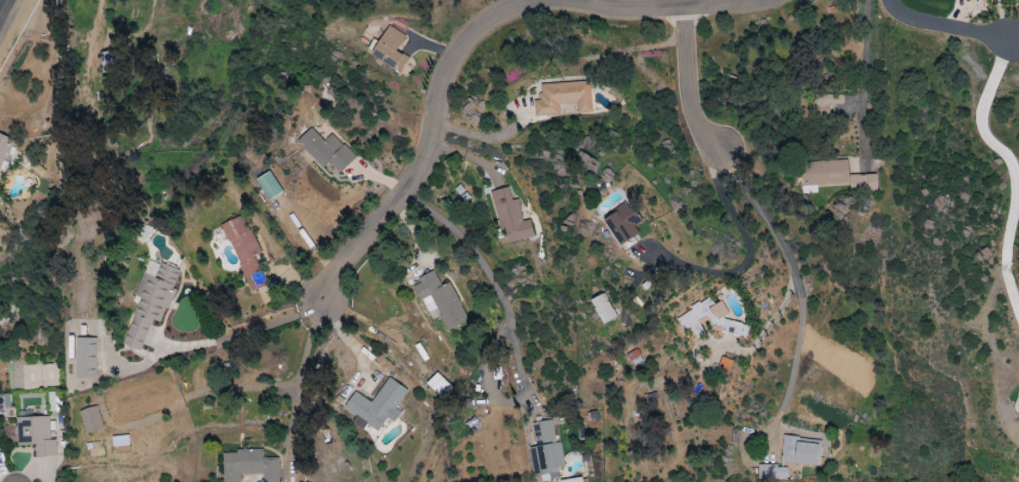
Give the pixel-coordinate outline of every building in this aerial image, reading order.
[(370,55),(399,73),(409,58),(396,50),(405,36),(389,25),(370,55)] [(118,73),(119,52),(102,52),(101,73),(118,73)] [(540,84),(541,100),(534,101),(534,116),(558,115),(557,105),(576,104),(576,112),(591,112),(590,82),(540,84)] [(329,162),(339,173),(355,158),(332,133),(323,141),(311,128),(297,141),(323,168),(329,162)] [(12,139),(0,134),(0,170),(12,139)] [(876,174),(849,175),(849,161),(802,162),(802,186),(850,185),(850,192),(876,191),(876,174)] [(258,178),(267,200),(282,194),(272,172),(258,178)] [(492,191),(504,244),(534,237),(530,219),(523,221),(518,199),(512,200),(509,187),(492,191)] [(602,218),(622,248),(641,236),(634,226),(641,222),(628,202),(602,218)] [(260,253),(243,215),(221,224),(251,292),(266,285),(253,256),(260,253)] [(141,351),(152,320),(162,323),(174,289),(173,288),(179,271),(148,259),(135,296),(140,298),(124,345),(141,351)] [(450,282),(440,286),(435,273),(413,282),(421,301),(432,296),(446,330),(467,322),(450,282)] [(591,300),(603,324),(616,318),(605,293),(591,300)] [(750,325),(725,320),(727,310),(721,301),(714,304),(710,296),(690,307),(689,312),(676,319),(683,331),(690,327),(695,337),(704,333),(700,324),(708,320),(712,326),(720,328),(723,333),(747,337),(750,325)] [(95,379),(96,338),(76,338),(75,378),(95,379)] [(728,375),(733,361),(722,356),(716,370),(728,375)] [(443,398),(453,388),(437,373),(427,384),(443,398)] [(407,390),(388,378),(372,403),(354,392),(344,409),(379,430),(387,418),(394,423),(400,412),(395,409),(407,390)] [(80,410),(85,433),(103,430),(98,407),(80,410)] [(16,418),(17,445),(35,445),(35,458),(56,457),(55,440),(50,440),(49,417),(16,418)] [(112,447),(130,446),(129,436),(111,437),(112,447)] [(781,463),(820,466),(821,440),(783,437),(781,463)] [(263,458),(262,451),(223,451),(224,481),(240,481),(240,475),(262,474),(263,481),(278,481),(278,458),(263,458)] [(787,466),(758,466),(758,479),(787,479),(787,466)]
